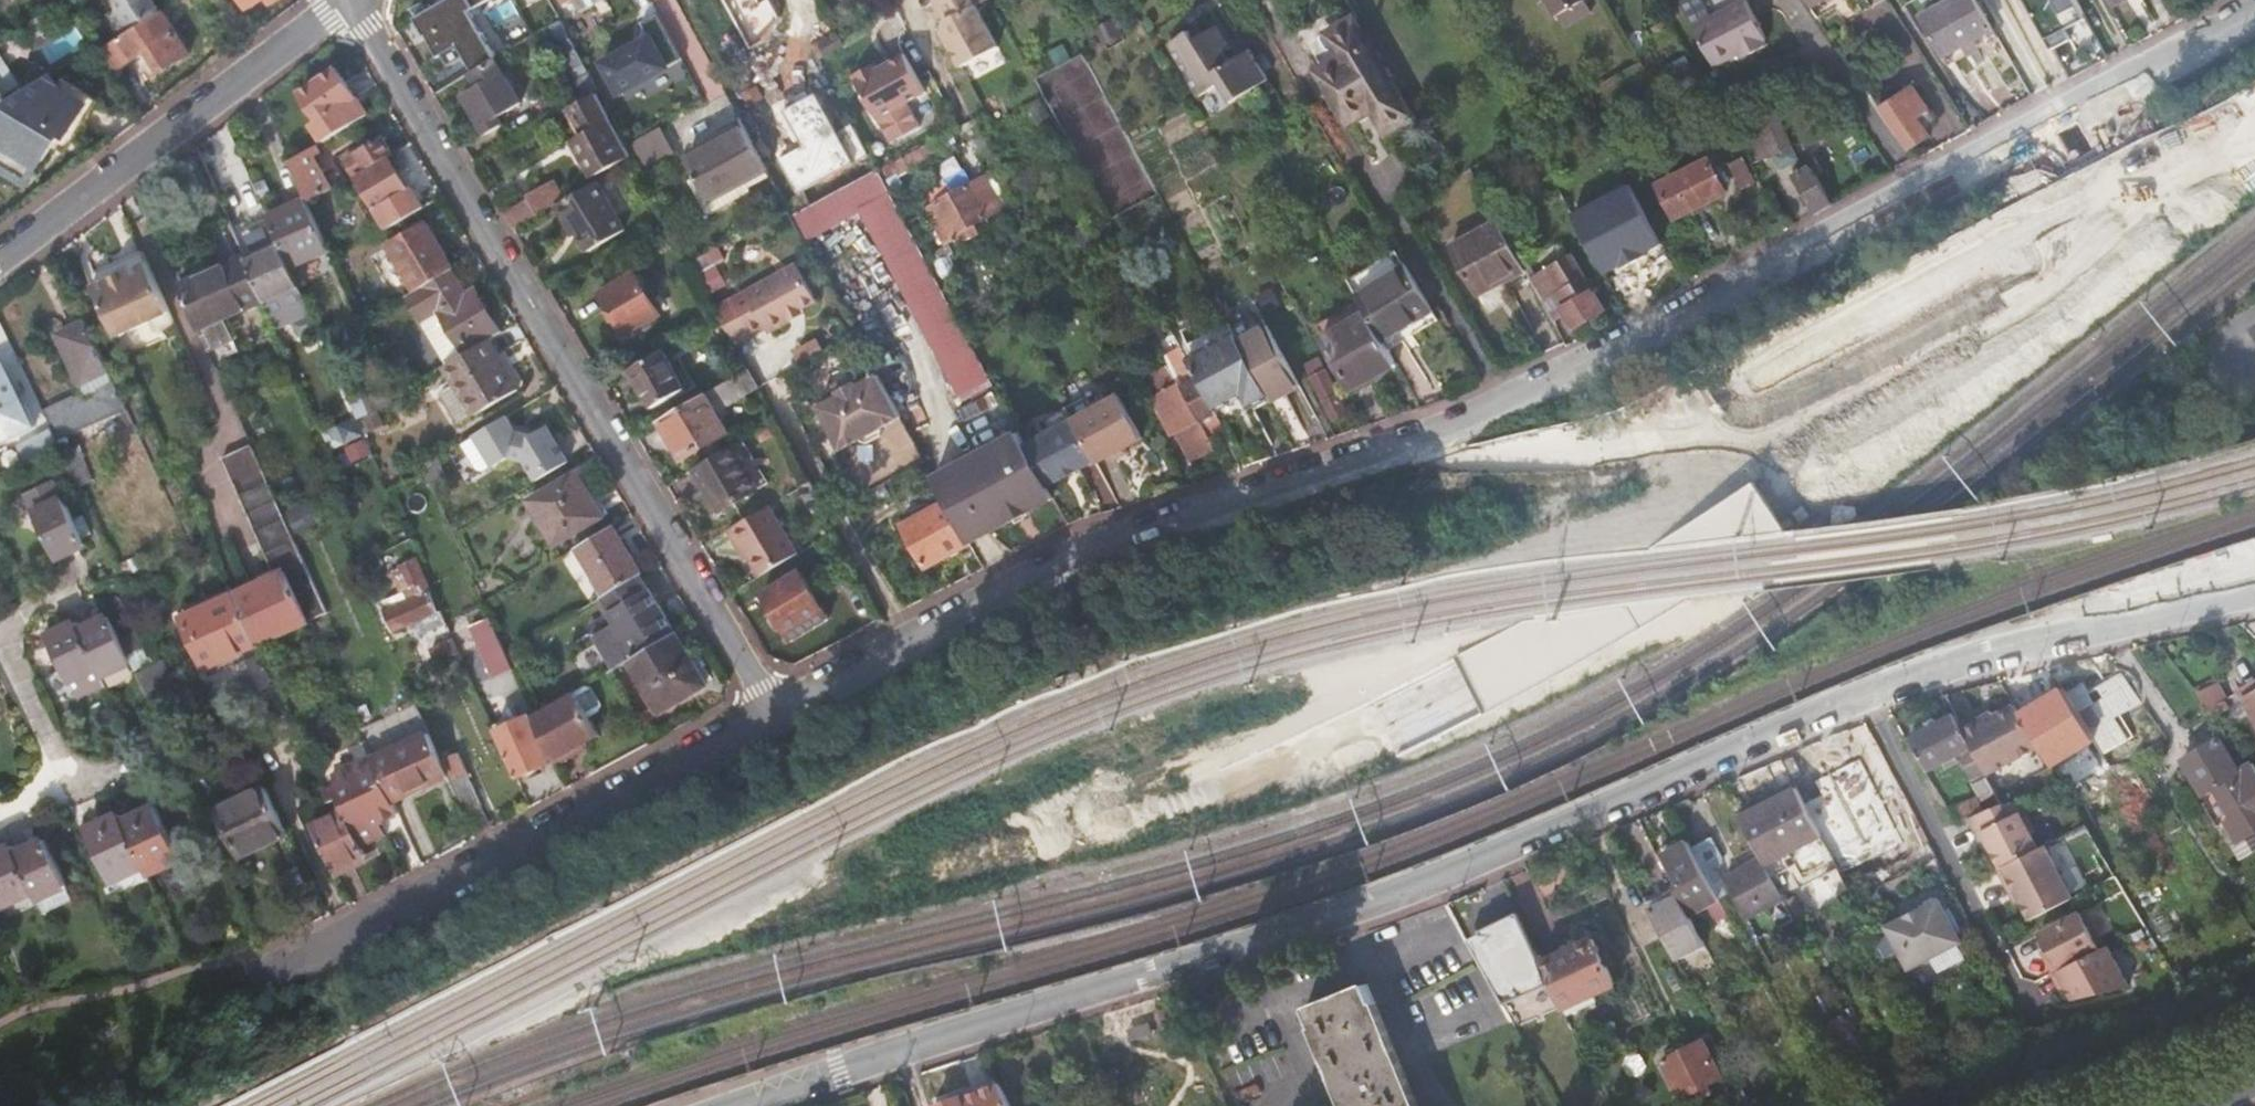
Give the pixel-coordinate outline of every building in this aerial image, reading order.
[(124,35),(152,17),(162,11),(155,0),(120,0),(117,13),(112,16),(124,35)] [(244,12),(251,8),(246,0),(236,0),(244,12)] [(410,9),(436,57),(460,44),(473,68),(495,57),(471,12),(478,6),(474,0),(426,0),(410,9)] [(971,0),(945,0),(954,16),(948,19),(945,30),(964,66),(997,47),(971,0)] [(997,47),(1000,46),(978,4),(985,0),(971,0),(997,47)] [(1335,30),(1353,19),(1357,17),(1347,0),(1318,0),(1335,30)] [(1555,13),(1556,12),(1563,24),(1589,9),(1584,0),(1548,0),(1555,13)] [(1748,0),(1744,0),(1714,15),(1707,0),(1682,0),(1715,64),(1742,50),(1744,56),(1767,44),(1764,39),(1767,38),(1748,0)] [(1820,17),(1849,0),(1809,0),(1820,17)] [(2000,39),(1998,34),(1978,0),(1937,0),(1920,10),(1947,54),(1950,53),(1967,44),(1972,53),(2000,39)] [(2089,16),(2080,0),(2028,0),(2053,47),(2074,36),(2068,27),(2089,16)] [(124,35),(120,38),(133,60),(148,50),(161,70),(190,52),(163,10),(162,11),(152,17),(124,35)] [(50,28),(42,15),(26,25),(34,38),(50,28)] [(598,87),(562,19),(549,26),(577,79),(561,89),(569,104),(598,87)] [(1353,19),(1335,30),(1329,34),(1343,57),(1319,72),(1350,124),(1373,110),(1388,134),(1412,118),(1353,19)] [(1270,79),(1251,49),(1231,61),(1224,51),(1230,47),(1217,25),(1197,38),(1191,29),(1169,43),(1201,94),(1223,81),(1234,101),(1270,79)] [(683,56),(667,26),(657,31),(673,62),(683,56)] [(653,33),(597,59),(615,98),(671,72),(653,33)] [(878,63),(855,75),(878,116),(891,141),(920,125),(907,101),(927,90),(907,54),(881,68),(878,63)] [(495,57),(473,68),(480,83),(465,92),(487,132),(503,123),(498,115),(522,101),(495,57)] [(324,139),(368,114),(336,67),(302,91),(322,121),(314,126),(324,139)] [(7,102),(0,106),(0,156),(15,166),(17,162),(33,172),(52,142),(58,131),(65,137),(88,107),(63,88),(52,73),(7,102)] [(1914,85),(1883,106),(1911,148),(1931,134),(1918,114),(1929,107),(1914,85)] [(620,127),(613,114),(610,116),(597,92),(577,104),(590,128),(579,135),(578,135),(598,172),(630,153),(617,129),(620,127)] [(566,111),(579,135),(590,128),(577,104),(566,111)] [(1788,123),(1772,131),(1786,156),(1801,147),(1788,123)] [(768,167),(745,125),(689,156),(699,173),(710,194),(737,179),(739,182),(763,169),(768,167)] [(638,138),(647,158),(673,146),(663,126),(638,138)] [(358,152),(367,167),(394,152),(384,136),(358,152)] [(949,148),(943,136),(905,156),(911,168),(949,148)] [(302,185),(307,197),(309,200),(332,186),(321,167),(314,155),(322,150),(318,143),(291,159),(302,185)] [(1816,212),(1833,203),(1812,166),(1818,163),(1814,155),(1795,165),(1809,189),(1805,191),(1816,212)] [(1744,156),(1731,164),(1742,184),(1756,176),(1744,156)] [(391,157),(358,178),(378,209),(411,188),(391,157)] [(1710,159),(1658,184),(1675,218),(1726,192),(1710,159)] [(879,166),(792,212),(805,236),(862,206),(952,373),(982,356),(971,337),(879,166)] [(766,175),(763,169),(739,182),(737,179),(710,194),(699,173),(690,178),(706,208),(766,175)] [(988,173),(970,183),(938,200),(957,235),(956,236),(956,238),(958,237),(960,240),(981,229),(976,221),(1005,205),(988,173)] [(555,180),(530,195),(540,211),(565,196),(555,180)] [(595,181),(560,202),(573,224),(590,252),(626,230),(595,181)] [(1631,181),(1573,210),(1605,274),(1664,246),(1631,181)] [(520,224),(540,212),(540,211),(530,195),(510,206),(520,224)] [(269,214),(281,241),(292,265),(330,248),(309,201),(309,200),(307,197),(269,214)] [(1524,263),(1500,219),(1450,248),(1479,296),(1498,285),(1495,281),(1524,263)] [(452,268),(455,266),(428,222),(390,244),(417,289),(452,268)] [(264,295),(266,298),(300,283),(292,265),(281,241),(247,257),(264,295)] [(1533,282),(1548,309),(1561,301),(1573,320),(1603,301),(1568,245),(1550,257),(1549,256),(1548,256),(1547,256),(1546,256),(1545,256),(1544,257),(1543,258),(1543,259),(1542,259),(1542,260),(1542,261),(1542,262),(1528,271),(1533,282)] [(246,255),(180,282),(201,327),(216,361),(240,350),(226,317),(266,300),(266,298),(264,295),(247,257),(246,255)] [(122,258),(89,273),(93,282),(116,332),(149,318),(126,268),(122,258)] [(126,268),(149,318),(170,309),(147,259),(126,268)] [(796,261),(754,284),(776,326),(790,318),(788,313),(800,306),(817,298),(796,261)] [(1406,264),(1357,292),(1361,300),(1367,311),(1391,353),(1421,335),(1442,324),(1406,264)] [(417,289),(409,294),(424,319),(441,310),(466,352),(491,337),(502,330),(482,297),(473,302),(467,293),(452,268),(417,289)] [(601,291),(617,318),(622,315),(631,329),(661,312),(636,270),(601,291)] [(776,326),(754,284),(731,297),(751,334),(765,326),(768,330),(776,326)] [(1367,311),(1361,300),(1318,324),(1324,335),(1367,311)] [(1367,311),(1324,335),(1354,387),(1396,363),(1395,361),(1391,353),(1367,311)] [(1236,330),(1236,331),(1240,337),(1267,323),(1264,316),(1236,330)] [(1230,320),(1182,346),(1188,358),(1236,331),(1236,330),(1230,320)] [(87,392),(50,410),(64,441),(130,410),(88,322),(60,335),(87,392)] [(1240,337),(1270,393),(1272,397),(1300,382),(1282,349),(1267,323),(1240,337)] [(1391,353),(1395,361),(1447,332),(1442,324),(1421,335),(1391,353)] [(1188,358),(1198,376),(1215,407),(1243,391),(1250,403),(1270,393),(1240,337),(1236,331),(1188,358)] [(466,352),(448,362),(459,380),(463,386),(470,382),(487,409),(522,388),(491,337),(466,352)] [(1181,345),(1164,354),(1179,381),(1181,385),(1198,376),(1188,358),(1182,346),(1181,345)] [(685,386),(663,349),(630,368),(652,405),(685,386)] [(759,385),(748,366),(707,391),(718,410),(759,385)] [(4,418),(13,434),(35,424),(7,370),(0,374),(0,420),(4,418)] [(1325,372),(1310,380),(1323,403),(1337,395),(1325,372)] [(841,394),(818,405),(841,448),(861,438),(863,440),(869,442),(882,435),(884,429),(882,427),(903,417),(879,374),(859,384),(856,380),(839,390),(841,394)] [(836,384),(839,390),(856,380),(854,375),(836,384)] [(1198,376),(1181,385),(1199,419),(1200,419),(1208,435),(1225,426),(1216,410),(1215,407),(1198,376)] [(463,386),(459,380),(454,383),(474,417),(487,409),(470,382),(463,386)] [(1181,385),(1179,381),(1153,396),(1173,433),(1178,430),(1200,419),(1199,419),(1181,385)] [(707,391),(661,418),(685,457),(730,430),(718,410),(707,391)] [(1116,450),(1146,434),(1122,391),(1076,416),(1097,456),(1099,459),(1116,450)] [(535,476),(537,480),(570,461),(567,457),(549,426),(534,435),(533,435),(519,430),(509,413),(478,432),(496,465),(511,456),(525,460),(535,476)] [(1076,416),(1028,441),(1050,482),(1097,456),(1076,416)] [(1208,435),(1200,419),(1178,430),(1191,455),(1213,443),(1208,435)] [(25,459),(60,440),(52,426),(18,444),(25,459)] [(1027,509),(1057,493),(1050,482),(1028,441),(1028,440),(1021,428),(992,444),(980,451),(956,464),(953,465),(935,474),(934,475),(947,499),(969,540),(970,540),(988,530),(1015,516),(1027,509)] [(280,572),(265,579),(288,629),(329,610),(296,538),(253,442),(223,455),(249,512),(250,512),(250,511),(252,510),(280,572)] [(732,444),(694,467),(720,511),(759,488),(732,444)] [(579,472),(531,500),(557,543),(604,515),(579,472)] [(821,501),(810,480),(795,489),(807,508),(821,501)] [(66,497),(36,511),(58,557),(87,543),(66,497)] [(969,540),(947,499),(903,523),(925,565),(969,541),(969,540)] [(799,552),(770,504),(729,529),(739,545),(743,543),(750,555),(761,574),(799,552)] [(614,525),(578,546),(606,594),(639,575),(643,573),(614,525)] [(409,601),(388,610),(396,630),(441,611),(418,558),(403,565),(407,575),(399,579),(409,601)] [(802,571),(765,593),(793,641),(830,619),(802,571)] [(631,659),(638,654),(677,631),(651,587),(647,589),(639,575),(606,594),(604,596),(612,610),(619,621),(597,633),(617,667),(631,659)] [(265,579),(236,591),(260,642),(288,629),(265,579)] [(260,642),(236,591),(218,600),(185,616),(208,665),(241,650),(260,642)] [(612,610),(591,622),(597,633),(619,621),(612,610)] [(78,621),(50,635),(72,681),(101,668),(104,675),(134,660),(111,615),(82,629),(78,621)] [(508,653),(493,618),(473,627),(495,678),(515,669),(508,653)] [(638,654),(631,659),(662,711),(708,683),(677,631),(638,654)] [(449,642),(435,649),(441,662),(455,655),(449,642)] [(185,701),(164,658),(139,672),(159,713),(185,701)] [(2198,690),(2211,711),(2221,705),(2224,710),(2232,705),(2216,680),(2198,690)] [(2062,685),(2020,710),(2041,744),(2054,766),(2096,742),(2062,685)] [(578,691),(536,716),(544,733),(556,762),(558,766),(580,754),(577,748),(587,743),(603,734),(578,691)] [(2246,698),(2254,713),(2254,693),(2246,698)] [(1976,715),(1960,723),(1971,745),(1972,746),(1987,776),(2041,744),(2020,710),(2016,703),(1993,715),(1980,722),(1978,718),(1976,715)] [(523,719),(499,730),(520,777),(544,767),(556,762),(544,733),(536,716),(536,715),(535,714),(523,719)] [(1928,769),(1972,746),(1971,745),(1960,723),(1955,714),(1909,737),(1927,768),(1928,769)] [(451,775),(431,731),(377,755),(396,799),(451,775)] [(2185,757),(2205,792),(2217,786),(2234,817),(2228,820),(2239,840),(2254,831),(2254,762),(2241,770),(2222,737),(2185,757)] [(1825,765),(1844,806),(1882,788),(1863,747),(1825,765)] [(375,756),(350,767),(359,789),(364,787),(385,777),(375,756)] [(343,783),(328,790),(333,801),(342,797),(359,789),(350,767),(339,772),(343,783)] [(472,772),(456,779),(470,811),(486,803),(472,772)] [(401,812),(385,777),(364,787),(380,822),(401,812)] [(265,786),(247,794),(220,807),(243,855),(269,842),(287,834),(290,832),(267,784),(265,786)] [(1762,855),(1766,863),(1822,834),(1796,786),(1740,815),(1762,855)] [(359,789),(342,797),(347,809),(364,845),(384,836),(377,822),(380,822),(364,787),(359,789)] [(1978,795),(1950,807),(1958,821),(1985,809),(1978,795)] [(2001,803),(1971,817),(1980,834),(1985,832),(1994,849),(2004,867),(2040,848),(2031,830),(2036,827),(2023,801),(2015,801),(2001,803)] [(136,815),(162,868),(183,858),(158,804),(136,815)] [(364,845),(347,809),(316,824),(335,863),(351,855),(353,860),(368,853),(365,847),(364,845)] [(150,873),(162,868),(136,815),(125,819),(122,812),(89,827),(114,881),(146,866),(150,873)] [(0,851),(0,896),(4,905),(35,891),(45,912),(75,898),(47,838),(19,852),(15,845),(0,851)] [(1682,885),(1707,872),(1690,839),(1665,852),(1682,885)] [(2024,900),(2033,919),(2055,907),(2075,897),(2048,844),(2040,848),(2004,867),(2001,869),(2010,885),(2015,883),(2024,900)] [(1713,846),(1700,853),(1709,870),(1722,863),(1713,846)] [(370,858),(368,853),(353,860),(351,855),(335,863),(339,873),(370,858)] [(1749,915),(1784,896),(1766,863),(1762,855),(1726,874),(1749,915)] [(1714,918),(1728,911),(1714,885),(1700,892),(1714,918)] [(1649,901),(1679,958),(1707,943),(1677,886),(1649,901)] [(1920,960),(1961,939),(1939,896),(1922,905),(1903,914),(1886,923),(1904,958),(1916,952),(1920,960)] [(1901,909),(1903,914),(1922,905),(1919,900),(1901,909)] [(2081,960),(2108,946),(2088,909),(2041,933),(2048,948),(2052,955),(2047,957),(2055,973),(2081,960)] [(1541,961),(1569,1019),(1596,1007),(1584,984),(1609,972),(1616,983),(1595,936),(1588,939),(1585,933),(1572,939),(1574,946),(1541,961)] [(2130,986),(2110,945),(2108,946),(2081,960),(2055,973),(2053,974),(2061,989),(2067,986),(2074,999),(2130,986)] [(1908,966),(1920,960),(1916,952),(1904,958),(1908,966)] [(1596,992),(1616,983),(1609,972),(1584,984),(1596,1007),(1601,1005),(1596,992)] [(1335,997),(1310,1008),(1309,1006),(1307,1007),(1346,1105),(1417,1105),(1369,982),(1366,983),(1367,984),(1335,997)] [(1705,1038),(1664,1059),(1683,1096),(1724,1075),(1705,1038)] [(999,1081),(937,1104),(938,1105),(1012,1105),(999,1081)]
